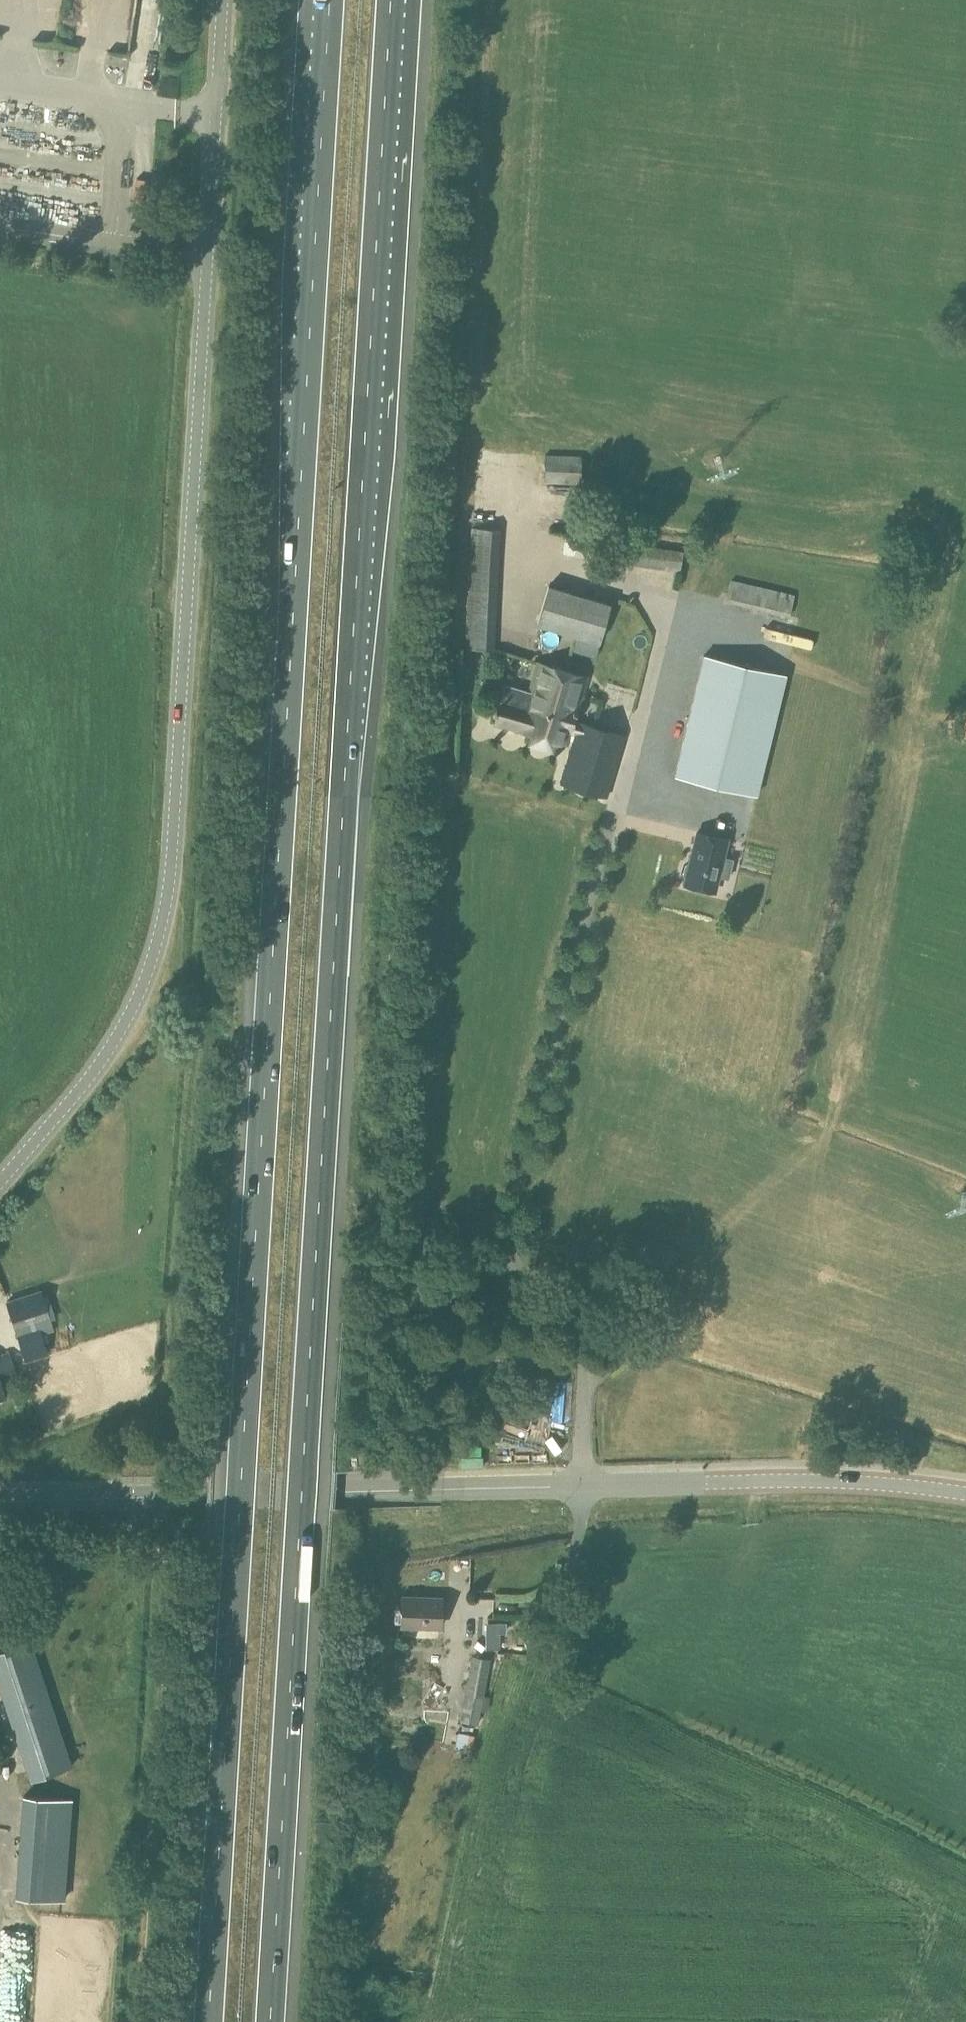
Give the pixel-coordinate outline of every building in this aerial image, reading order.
[(544,482),(581,484),(582,456),(545,454),(544,482)] [(495,650),(501,529),(471,527),(465,648),(495,650)] [(575,556),(627,563),(679,571),(683,551),(630,542),(630,539),(579,532),(575,556)] [(730,584),(726,602),(790,616),(795,594),(732,579),(731,584),(730,584)] [(611,603),(549,585),(537,625),(599,643),(611,603)] [(675,774),(757,794),(786,675),(704,655),(675,774)] [(494,708),(493,713),(494,714),(493,718),(496,719),(495,722),(511,727),(518,729),(523,713),(536,716),(537,711),(541,712),(544,702),(554,705),(565,669),(537,661),(529,690),(507,684),(502,701),(501,701),(500,705),(497,704),(496,708),(494,708)] [(523,713),(518,729),(533,732),(531,741),(551,746),(553,740),(564,743),(569,744),(572,734),(574,735),(559,783),(608,797),(627,735),(580,721),(580,720),(575,719),(587,676),(565,669),(554,705),(544,702),(541,712),(537,711),(536,716),(523,713)] [(697,831),(690,862),(686,865),(684,873),(686,878),(685,884),(715,891),(719,875),(728,878),(733,859),(723,857),(728,839),(697,831)] [(48,1354),(41,1332),(40,1328),(51,1324),(41,1290),(6,1301),(24,1362),(48,1354)] [(15,1370),(9,1353),(0,1356),(0,1375),(15,1370)] [(402,1625),(441,1627),(442,1598),(403,1596),(402,1625)] [(506,1635),(506,1625),(488,1625),(488,1650),(500,1650),(500,1635),(506,1635)] [(0,1650),(0,1679),(33,1779),(72,1766),(32,1640),(0,1650)] [(473,1655),(461,1720),(479,1724),(481,1710),(487,1711),(488,1712),(489,1704),(491,1697),(484,1696),(489,1667),(491,1659),(473,1655)] [(464,1744),(465,1730),(453,1729),(452,1743),(464,1744)] [(24,1796),(17,1895),(64,1899),(72,1799),(24,1796)]
